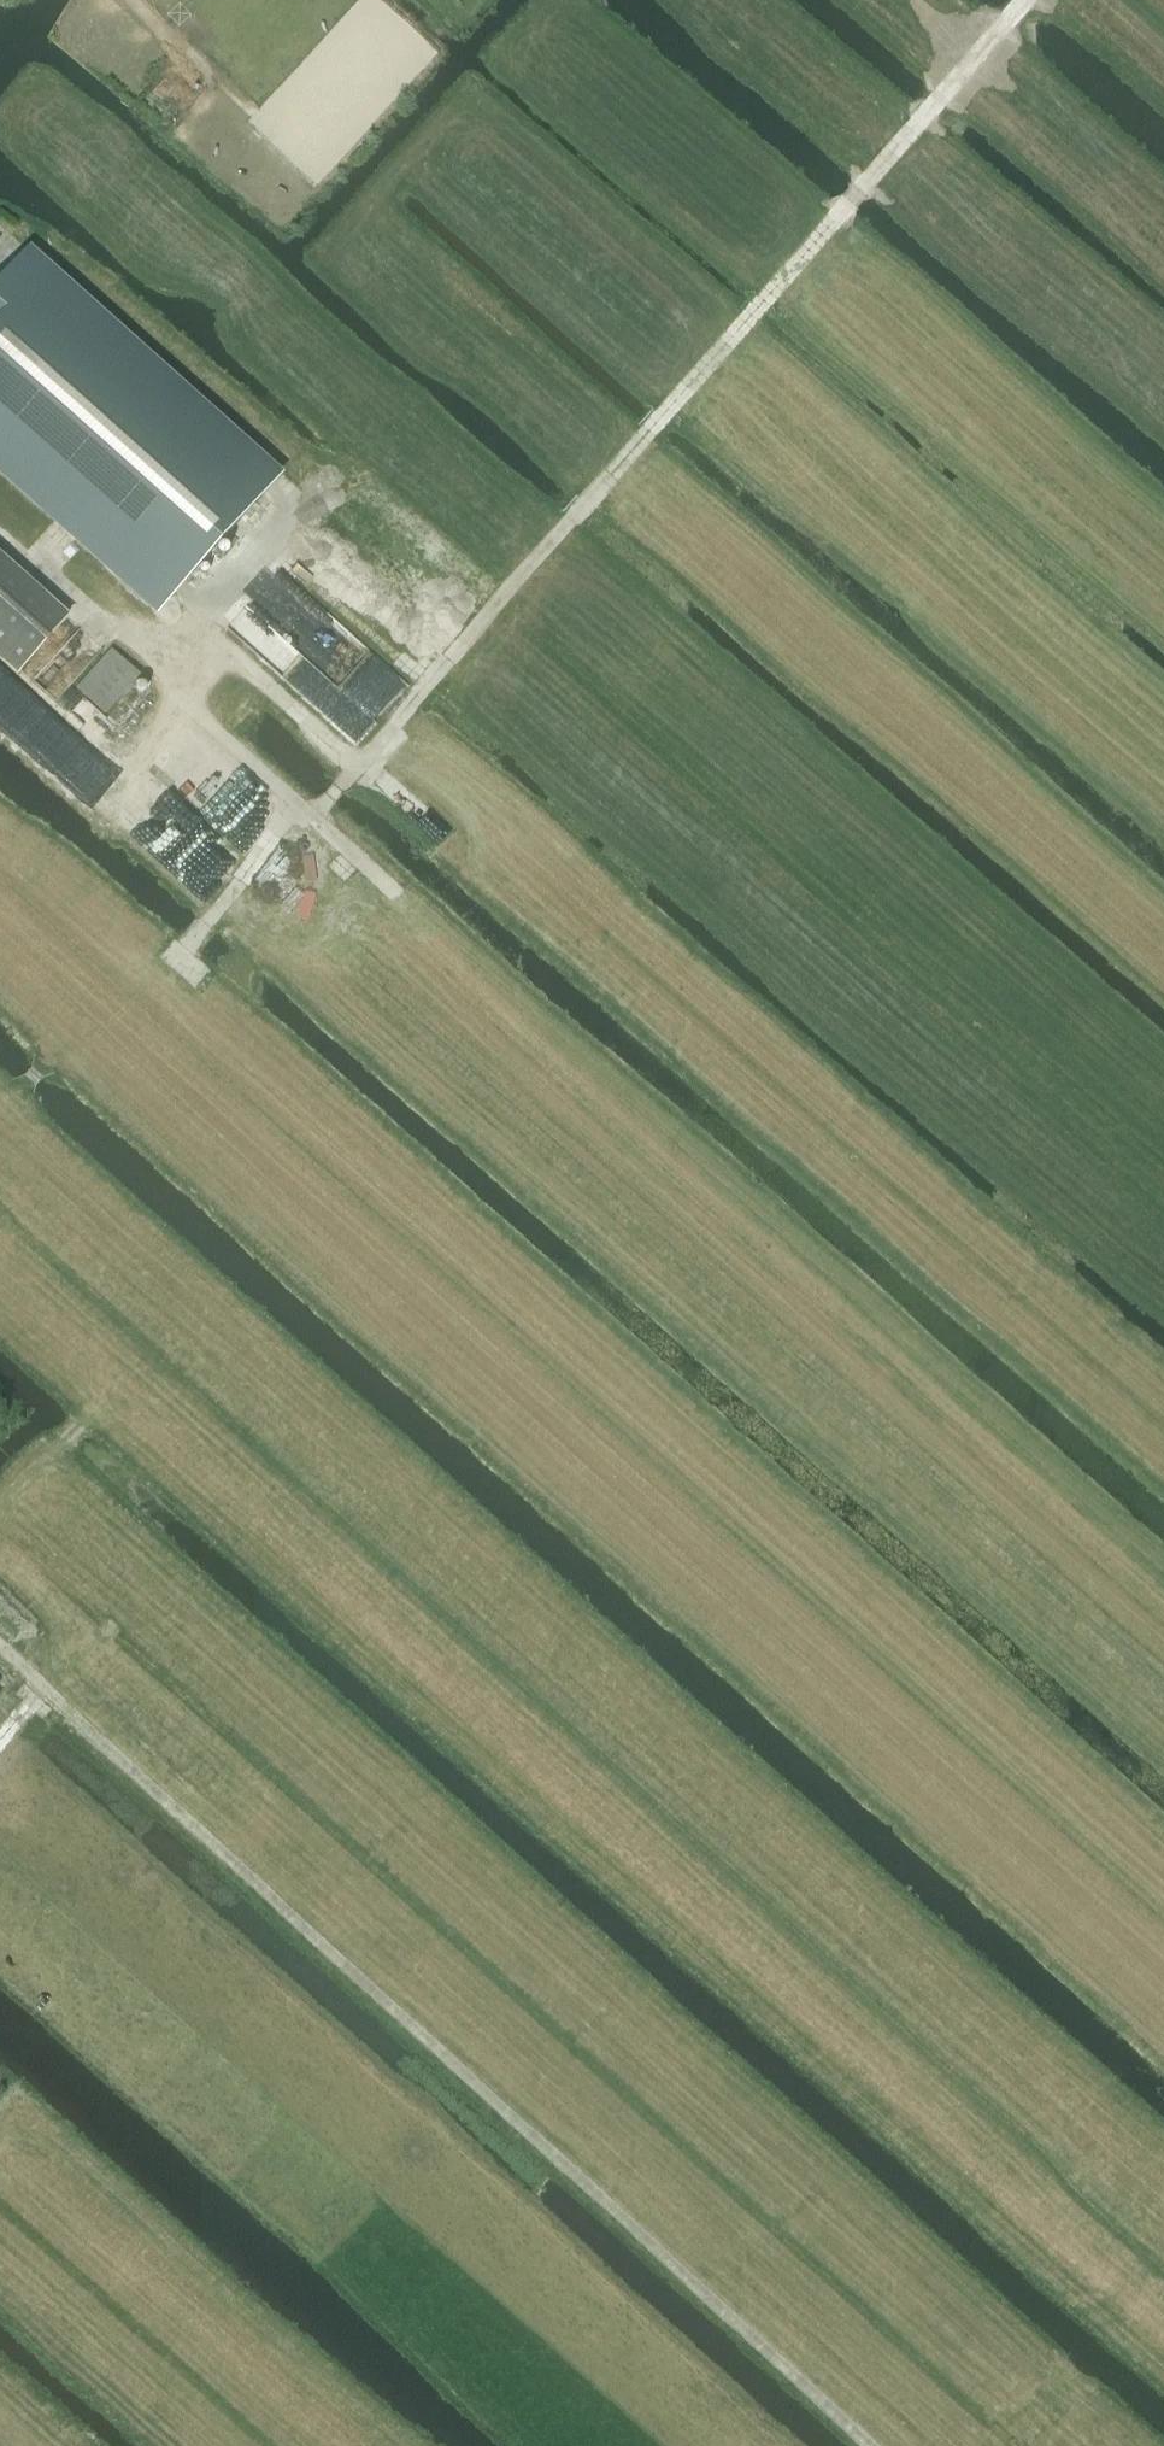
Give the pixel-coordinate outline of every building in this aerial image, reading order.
[(158,611),(277,479),(26,254),(25,255),(0,283),(0,470),(158,611)] [(20,671),(68,617),(0,556),(0,653),(20,671)] [(139,675),(111,649),(77,687),(105,713),(139,675)]
